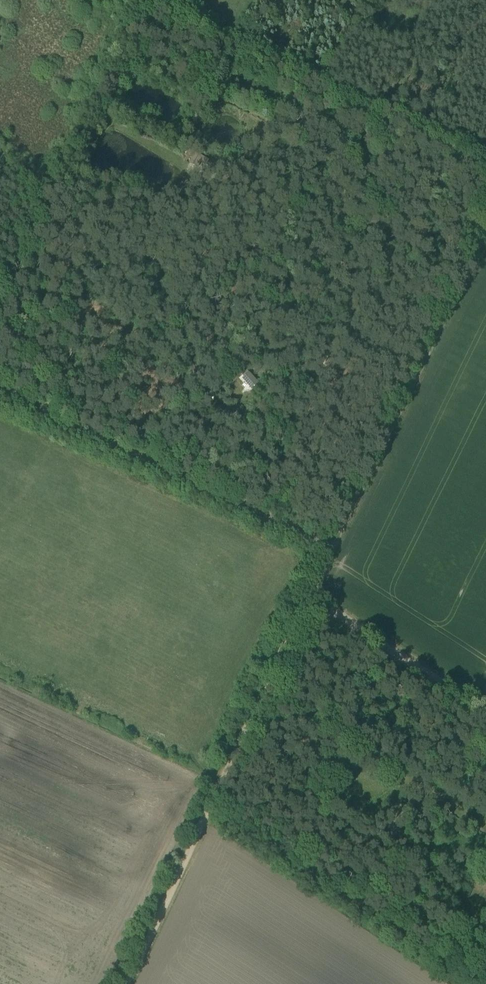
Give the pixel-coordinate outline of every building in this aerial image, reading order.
[(253,113),(249,123),(264,129),(268,119),(253,113)] [(244,377),(242,378),(251,388),(258,382),(250,372),(245,366),(239,371),(242,375),(244,377)]
